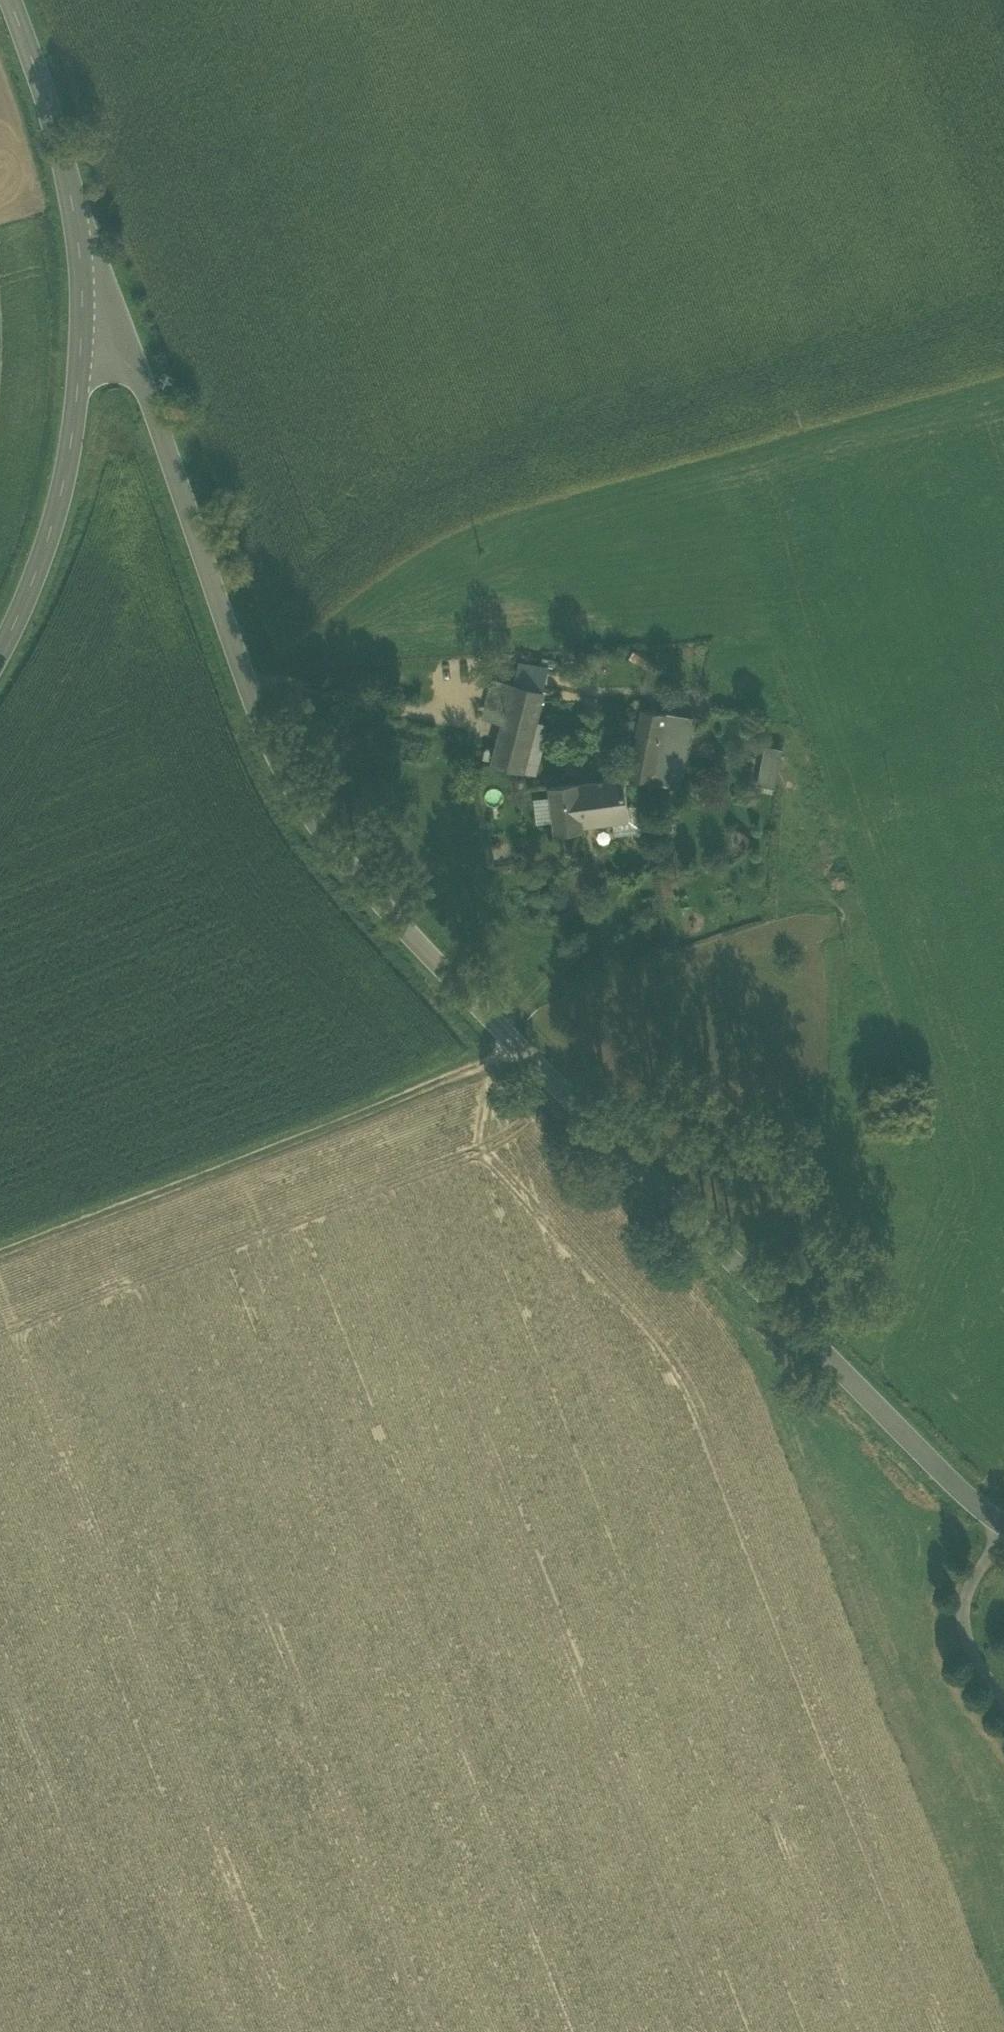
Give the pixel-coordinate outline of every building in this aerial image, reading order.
[(659,664),(634,648),(629,657),(653,672),(659,664)] [(514,684),(513,685),(543,690),(550,665),(520,661),(514,684)] [(482,717),(504,723),(513,685),(514,684),(492,678),(482,717)] [(503,724),(533,731),(536,720),(543,690),(513,685),(504,723),(503,724)] [(653,781),(678,787),(693,717),(667,711),(667,712),(642,707),(639,721),(635,744),(629,774),(628,776),(653,781)] [(625,742),(635,744),(639,721),(625,719),(622,732),(628,733),(625,742)] [(550,723),(536,720),(533,731),(529,746),(521,770),(537,774),(550,723)] [(533,731),(503,724),(500,740),(529,746),(533,731)] [(493,764),(521,770),(529,746),(500,740),(493,764)] [(758,784),(774,787),(782,748),(766,745),(758,784)] [(584,825),(613,821),(630,818),(628,804),(624,775),(578,782),(578,780),(550,784),(552,796),(555,821),(556,832),(584,828),(584,825)] [(555,821),(552,796),(534,798),(537,823),(555,821)] [(641,802),(628,804),(630,818),(613,821),(615,834),(645,830),(641,802)]
